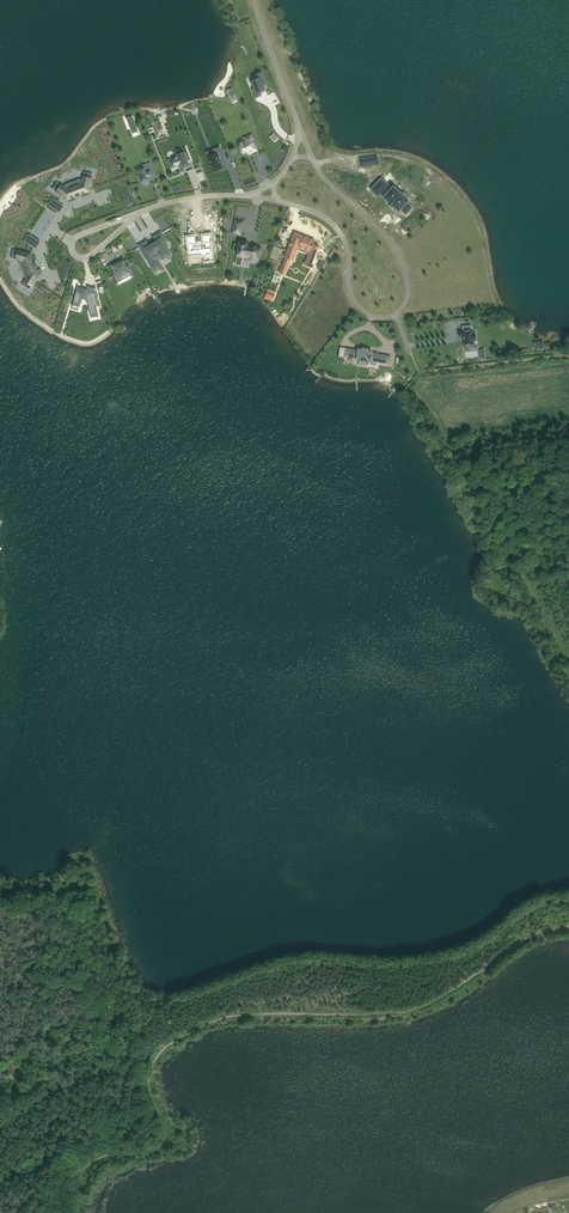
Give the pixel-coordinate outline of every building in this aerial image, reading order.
[(263,85),(266,84),(263,76),(251,81),(254,89),(253,89),(252,89),(256,98),(262,96),(261,93),(262,92),(261,91),(265,89),(263,85)] [(163,129),(160,121),(155,123),(158,131),(163,129)] [(256,150),(252,139),(250,135),(250,134),(249,134),(244,136),(244,137),(246,141),(239,144),(243,154),(248,152),(248,153),(256,150)] [(211,164),(214,172),(223,169),(221,164),(225,162),(220,148),(214,150),(216,155),(208,158),(209,159),(210,159),(212,164),(211,164)] [(169,160),(172,167),(179,165),(181,169),(185,168),(190,166),(187,159),(189,158),(186,149),(179,151),(181,156),(176,158),(169,160)] [(260,155),(254,157),(262,178),(269,176),(266,168),(265,168),(260,155)] [(366,160),(361,161),(360,159),(361,166),(367,166),(367,165),(372,164),(372,165),(379,164),(378,156),(377,157),(378,159),(372,159),(372,157),(366,158),(366,160)] [(151,178),(155,176),(149,161),(143,164),(144,167),(137,170),(139,174),(138,175),(139,179),(140,178),(142,184),(144,183),(144,185),(149,183),(148,182),(149,181),(148,178),(150,177),(151,178)] [(83,180),(80,179),(66,184),(64,187),(58,182),(53,189),(68,199),(76,196),(76,197),(81,195),(80,194),(89,191),(93,174),(85,172),(83,180)] [(404,192),(398,186),(395,188),(388,181),(384,184),(381,181),(382,180),(375,173),(365,184),(372,190),(376,186),(380,189),(378,191),(383,196),(382,197),(387,201),(387,200),(393,205),(394,203),(400,208),(406,202),(400,197),(402,195),(402,194),(404,192)] [(48,205),(55,210),(60,203),(52,198),(48,205)] [(241,234),(243,221),(235,220),(233,233),(241,234)] [(155,271),(162,267),(158,261),(159,261),(157,258),(156,258),(156,257),(160,254),(163,258),(170,254),(163,243),(167,241),(161,232),(154,236),(158,242),(155,243),(155,242),(151,245),(149,247),(146,241),(139,246),(152,266),(152,267),(153,267),(155,271)] [(286,257),(280,273),(284,275),(290,259),(294,261),(298,250),(309,254),(305,265),(310,267),(318,247),(313,245),(315,240),(295,232),(285,257),(286,257)] [(32,246),(36,239),(29,234),(24,241),(32,246)] [(188,237),(190,256),(205,255),(206,261),(213,261),(210,235),(203,236),(204,243),(195,243),(195,236),(188,237)] [(236,259),(244,261),(244,260),(251,261),(251,258),(258,260),(261,247),(253,246),(253,248),(247,247),(248,243),(240,241),(237,255),(236,259)] [(34,262),(31,254),(14,250),(12,258),(20,260),(19,263),(24,276),(27,278),(23,285),(30,289),(39,275),(36,266),(37,266),(35,262),(34,262)] [(127,267),(124,261),(114,266),(115,267),(111,269),(114,276),(112,277),(117,285),(123,282),(121,277),(132,272),(129,267),(127,267)] [(79,306),(81,298),(88,300),(92,316),(98,315),(96,305),(99,305),(94,288),(87,286),(86,290),(83,288),(82,289),(78,288),(78,289),(77,289),(73,304),(79,306)] [(462,326),(463,330),(459,331),(459,335),(460,335),(460,336),(463,335),(464,339),(464,345),(466,345),(467,345),(468,345),(474,345),(473,344),(474,344),(473,339),(474,339),(476,339),(475,334),(474,334),(473,334),(472,329),(471,324),(462,326)] [(389,363),(391,356),(372,352),(372,351),(368,351),(368,349),(363,348),(363,350),(358,349),(358,350),(346,348),(345,356),(357,358),(357,359),(370,361),(369,365),(377,366),(378,361),(389,363)]
